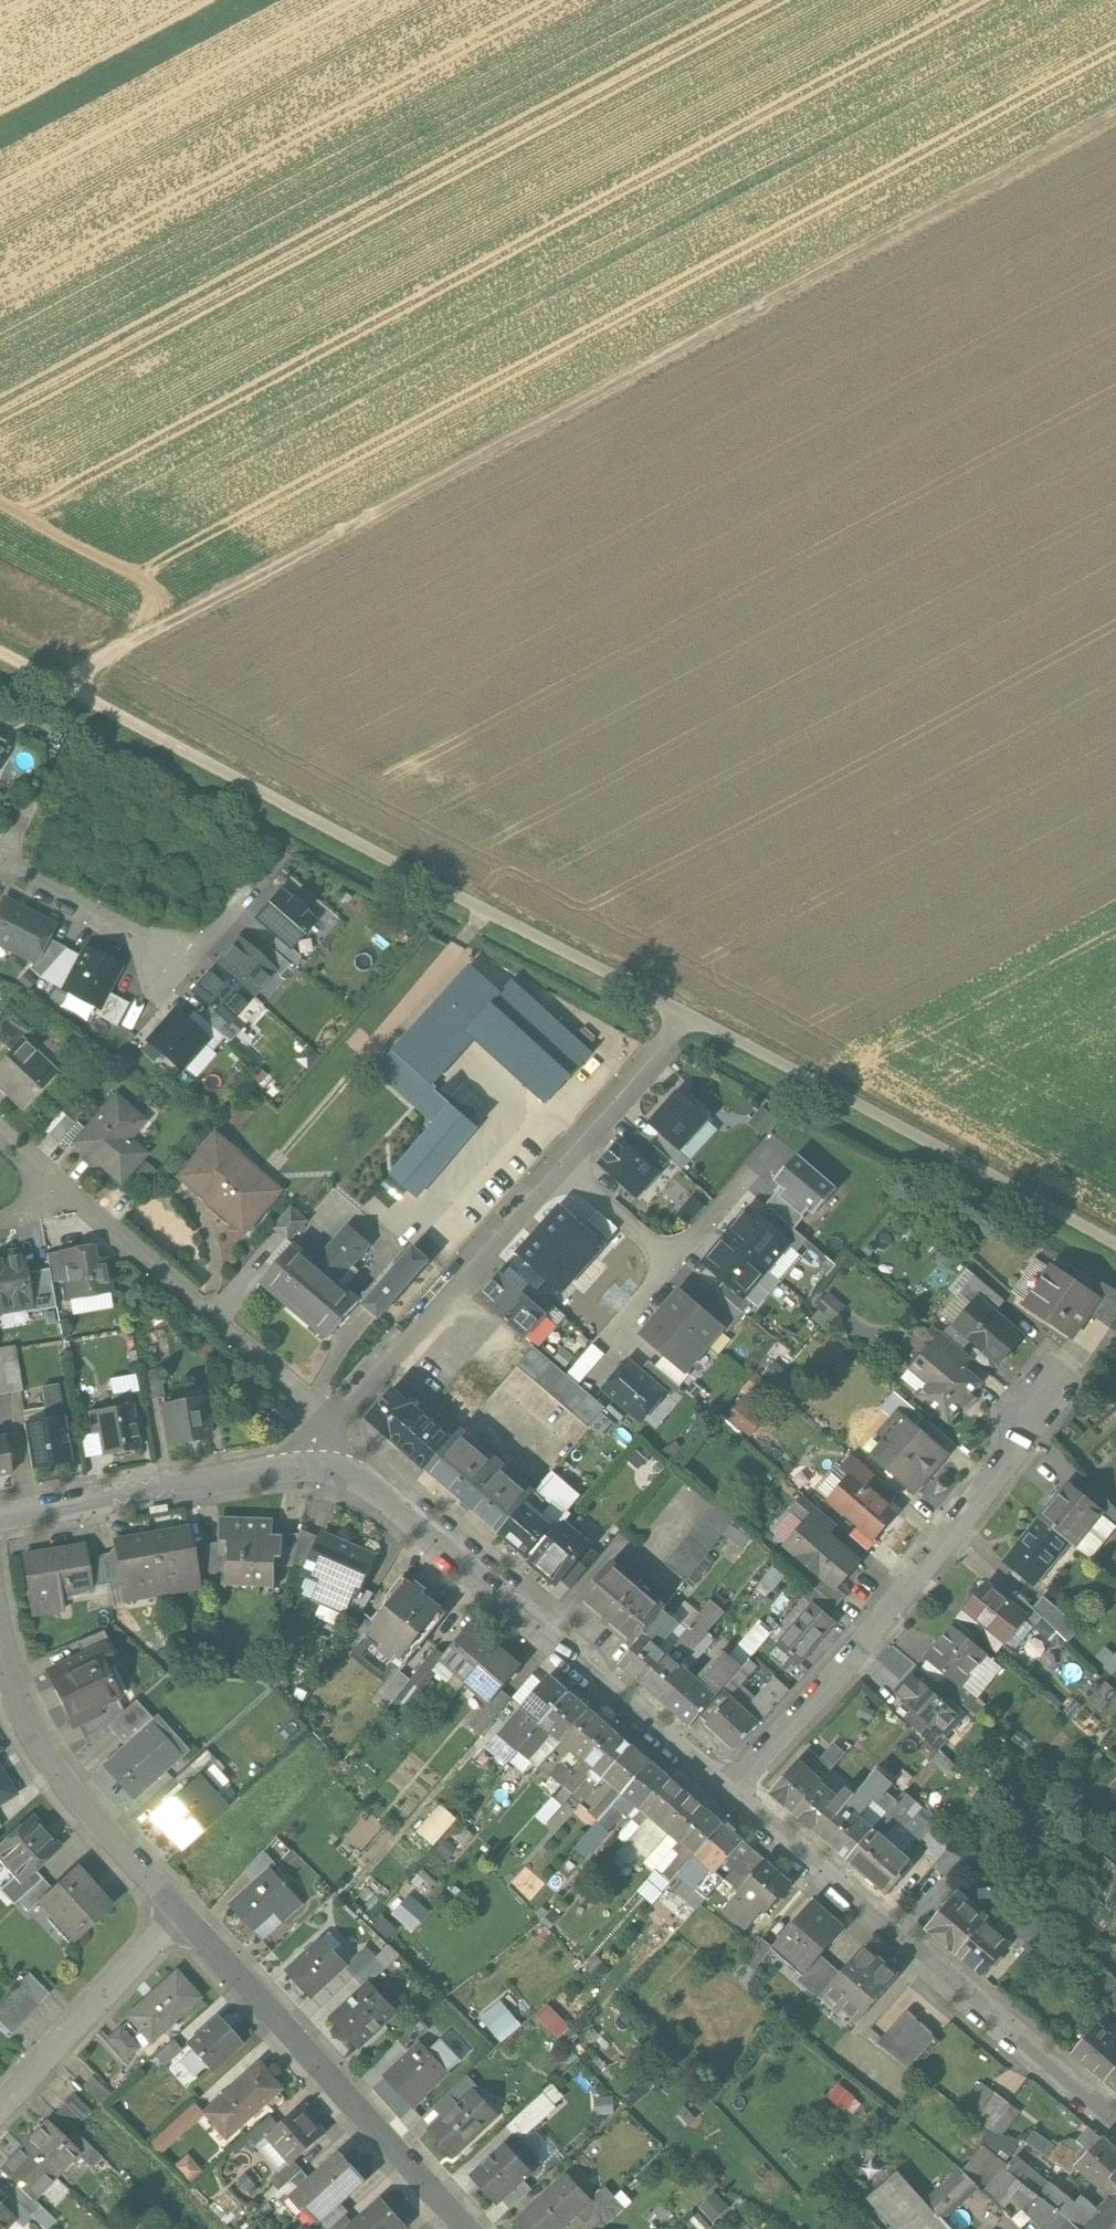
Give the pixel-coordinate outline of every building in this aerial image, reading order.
[(290,949),(314,922),(303,912),(305,910),(293,900),(292,902),(280,892),(257,919),(277,937),(290,949)] [(4,900),(0,907),(0,945),(34,962),(35,963),(47,939),(54,926),(4,900)] [(290,949),(277,937),(269,947),(290,966),(292,968),(301,958),(290,949)] [(47,939),(35,963),(34,962),(30,970),(40,978),(67,949),(47,939)] [(280,978),(274,973),(275,972),(257,956),(239,940),(216,965),(253,997),(263,1006),(285,981),(280,977),(280,978)] [(84,944),(78,956),(60,989),(100,1010),(124,965),(84,944)] [(290,966),(269,947),(266,945),(257,956),(275,972),(274,973),(280,978),(280,977),(290,966)] [(67,949),(40,978),(60,989),(78,956),(67,949)] [(253,997),(216,965),(193,992),(230,1024),(253,997)] [(501,995),(471,968),(437,1006),(467,1033),(547,1106),(593,1055),(513,982),(501,995)] [(467,1033),(437,1006),(395,1052),(426,1078),(467,1033)] [(212,1051),(224,1037),(194,1011),(185,1021),(207,1040),(204,1044),(212,1051)] [(21,1041),(30,1030),(10,1012),(0,1023),(0,1042),(11,1051),(21,1041)] [(204,1044),(207,1040),(185,1021),(175,1012),(149,1042),(180,1070),(204,1044)] [(50,1076),(30,1058),(34,1053),(21,1041),(11,1051),(0,1063),(0,1087),(24,1109),(25,1108),(23,1106),(50,1076)] [(437,1086),(426,1078),(395,1052),(377,1071),(421,1106),(433,1091),(437,1086)] [(450,1105),(433,1091),(421,1106),(437,1120),(450,1105)] [(707,1121),(678,1094),(651,1124),(661,1133),(681,1150),(707,1121)] [(143,1122),(116,1099),(77,1143),(120,1181),(143,1155),(127,1140),(143,1122)] [(476,1127),(450,1105),(437,1120),(393,1173),(419,1195),(476,1127)] [(66,1116),(49,1136),(58,1145),(76,1125),(66,1116)] [(691,1159),(681,1150),(661,1133),(651,1144),(669,1160),(681,1170),(691,1159)] [(640,1134),(629,1147),(658,1173),(669,1160),(651,1144),(640,1134)] [(215,1136),(178,1178),(195,1192),(197,1190),(211,1202),(209,1204),(211,1205),(213,1203),(244,1230),(273,1196),(248,1174),(246,1176),(225,1157),(231,1150),(215,1136)] [(622,1141),(601,1164),(637,1196),(658,1173),(629,1147),(622,1141)] [(785,1191),(779,1197),(803,1217),(808,1211),(814,1216),(837,1189),(797,1155),(774,1182),(782,1188),(785,1191)] [(779,1197),(785,1191),(782,1188),(766,1206),(768,1208),(778,1197),(779,1197)] [(768,1208),(780,1217),(795,1230),(804,1219),(803,1217),(779,1197),(778,1197),(768,1208)] [(561,1207),(538,1233),(581,1271),(604,1245),(561,1207)] [(292,1209),(275,1228),(291,1242),(308,1222),(292,1209)] [(771,1228),(750,1210),(727,1237),(767,1271),(790,1245),(790,1244),(771,1228)] [(609,1240),(618,1230),(598,1212),(589,1223),(609,1240)] [(771,1228),(790,1244),(790,1245),(796,1251),(802,1244),(806,1240),(795,1230),(780,1217),(771,1228)] [(321,1267),(328,1273),(359,1236),(348,1226),(327,1250),(332,1254),(321,1267)] [(518,1255),(527,1263),(547,1281),(561,1293),(581,1271),(538,1233),(518,1255)] [(359,1236),(328,1273),(339,1283),(371,1246),(359,1236)] [(767,1271),(727,1237),(704,1263),(726,1282),(744,1298),(745,1297),(767,1271)] [(806,1240),(802,1244),(822,1261),(820,1264),(820,1273),(826,1279),(837,1267),(806,1240)] [(321,1267),(295,1244),(262,1283),(264,1285),(261,1288),(274,1299),(277,1296),(294,1311),(328,1273),(321,1267)] [(91,1245),(61,1250),(61,1251),(66,1279),(70,1299),(110,1292),(104,1257),(94,1259),(91,1245)] [(364,1305),(380,1319),(428,1262),(413,1249),(364,1305)] [(66,1279),(61,1251),(47,1254),(50,1269),(52,1282),(66,1279)] [(20,1255),(17,1252),(10,1254),(8,1257),(0,1259),(0,1313),(28,1308),(29,1308),(24,1274),(20,1255)] [(531,1285),(537,1291),(547,1281),(527,1263),(517,1273),(531,1285)] [(1068,1280),(1052,1268),(1028,1303),(1048,1317),(1047,1318),(1074,1337),(1090,1314),(1100,1299),(1096,1296),(1070,1278),(1068,1280)] [(52,1282),(50,1269),(24,1274),(29,1308),(28,1308),(29,1313),(56,1308),(52,1282)] [(328,1273),(294,1311),(312,1327),(310,1330),(323,1341),(325,1338),(327,1340),(361,1301),(339,1283),(328,1273)] [(545,1316),(501,1276),(480,1299),(524,1339),(545,1316)] [(978,1300),(995,1314),(1005,1303),(975,1277),(960,1294),(973,1306),(978,1300)] [(719,1293),(743,1314),(752,1303),(745,1297),(744,1298),(726,1282),(717,1292),(719,1293)] [(522,1295),(545,1316),(554,1306),(537,1291),(531,1285),(522,1295)] [(1104,1285),(1096,1296),(1100,1299),(1090,1314),(1111,1328),(1115,1322),(1115,1292),(1104,1285)] [(703,1312),(680,1291),(664,1310),(708,1348),(723,1330),(724,1329),(703,1312)] [(703,1312),(724,1329),(723,1330),(727,1333),(743,1314),(719,1293),(703,1312)] [(819,1311),(811,1320),(822,1329),(830,1320),(833,1322),(846,1308),(829,1293),(815,1308),(819,1311)] [(995,1314),(978,1300),(973,1306),(956,1325),(955,1327),(972,1341),(999,1364),(1022,1337),(995,1314)] [(708,1348),(664,1310),(642,1336),(666,1356),(686,1373),(708,1348)] [(943,1334),(963,1351),(972,1341),(955,1327),(956,1325),(953,1322),(943,1334)] [(933,1344),(965,1371),(974,1361),(963,1351),(943,1334),(933,1344)] [(965,1371),(933,1344),(916,1365),(914,1364),(902,1378),(920,1393),(919,1395),(950,1421),(962,1407),(967,1411),(977,1400),(972,1396),(981,1385),(965,1371)] [(606,1409),(534,1347),(517,1366),(589,1428),(606,1409)] [(15,1349),(1,1351),(2,1354),(9,1396),(23,1393),(15,1349)] [(162,1398),(161,1397),(165,1396),(158,1352),(136,1355),(144,1401),(162,1398)] [(2,1354),(0,1354),(0,1397),(9,1396),(2,1354)] [(656,1368),(679,1388),(689,1376),(686,1373),(666,1356),(656,1368)] [(628,1361),(603,1389),(642,1423),(666,1395),(667,1394),(641,1372),(628,1361)] [(649,1362),(641,1372),(667,1394),(666,1395),(670,1398),(679,1388),(656,1368),(649,1362)] [(775,1362),(762,1377),(779,1392),(792,1376),(775,1362)] [(769,1385),(756,1375),(743,1390),(755,1400),(769,1385)] [(46,1422),(25,1426),(32,1468),(71,1461),(58,1387),(43,1390),(47,1410),(44,1411),(46,1422)] [(452,1440),(394,1389),(367,1420),(390,1441),(391,1440),(426,1470),(452,1440)] [(165,1396),(161,1397),(162,1398),(170,1444),(209,1437),(201,1390),(165,1396)] [(899,1414),(916,1428),(924,1418),(894,1393),(880,1409),(893,1420),(899,1414)] [(129,1395),(112,1398),(114,1409),(89,1413),(92,1435),(99,1434),(102,1456),(139,1450),(132,1406),(130,1406),(129,1395)] [(725,1420),(749,1439),(765,1421),(750,1409),(753,1405),(744,1397),(725,1420)] [(916,1428),(899,1414),(893,1420),(879,1436),(884,1440),(872,1455),(914,1491),(945,1453),(916,1428)] [(497,1467),(471,1445),(475,1440),(462,1429),(452,1440),(426,1470),(501,1534),(535,1492),(531,1496),(498,1467),(501,1463),(497,1467)] [(0,1439),(0,1476),(11,1474),(5,1438),(0,1439)] [(853,1476),(872,1492),(882,1482),(853,1457),(843,1469),(852,1477),(853,1476)] [(535,1492),(501,1534),(528,1557),(530,1554),(536,1559),(559,1531),(540,1515),(554,1499),(568,1511),(581,1496),(553,1472),(535,1492)] [(872,1492),(853,1476),(852,1477),(831,1502),(874,1539),(896,1513),(872,1492)] [(1068,1485),(1040,1519),(1068,1542),(1074,1547),(1100,1516),(1102,1513),(1085,1499),(1068,1485)] [(1096,1486),(1085,1499),(1102,1513),(1100,1516),(1115,1528),(1115,1526),(1115,1510),(1096,1486)] [(812,1523),(827,1536),(828,1535),(837,1525),(806,1498),(794,1512),(808,1525),(809,1526),(812,1523)] [(715,1503),(666,1565),(687,1581),(735,1520),(715,1503)] [(1038,1521),(1040,1522),(1019,1548),(1017,1547),(1005,1562),(1033,1585),(1068,1542),(1040,1519),(1038,1521)] [(273,1525),(218,1522),(216,1542),(225,1542),(223,1572),(223,1578),(242,1579),(241,1587),(262,1588),(263,1581),(274,1582),(275,1568),(276,1559),(280,1559),(282,1537),(272,1536),(273,1525)] [(860,1563),(828,1535),(827,1536),(812,1523),(809,1526),(808,1525),(788,1548),(826,1580),(837,1589),(837,1588),(860,1563)] [(536,1559),(532,1563),(545,1575),(547,1573),(559,1584),(562,1581),(589,1548),(591,1546),(590,1546),(591,1537),(585,1532),(576,1534),(565,1524),(559,1531),(536,1559)] [(187,1528),(151,1534),(161,1588),(197,1582),(195,1574),(191,1548),(187,1528)] [(301,1538),(294,1566),(306,1571),(320,1539),(303,1532),(301,1538)] [(151,1534),(116,1540),(125,1594),(161,1588),(151,1534)] [(374,1558),(322,1535),(320,1539),(306,1571),(306,1572),(327,1581),(318,1601),(346,1613),(346,1612),(354,1593),(358,1595),(361,1588),(374,1558)] [(294,1566),(301,1538),(282,1537),(280,1559),(276,1559),(275,1568),(293,1570),(294,1566)] [(223,1572),(225,1542),(216,1542),(216,1549),(205,1551),(209,1572),(209,1574),(223,1572)] [(195,1574),(209,1572),(205,1551),(204,1545),(191,1548),(195,1574)] [(63,1552),(54,1553),(54,1555),(43,1557),(42,1554),(23,1557),(33,1615),(58,1611),(56,1595),(91,1589),(86,1560),(84,1547),(63,1551),(63,1552)] [(589,1548),(562,1581),(572,1589),(599,1557),(589,1548)] [(86,1560),(91,1589),(110,1586),(105,1557),(86,1560)] [(666,1608),(612,1562),(579,1601),(634,1648),(664,1610),(666,1608)] [(447,1614),(403,1578),(387,1598),(389,1600),(373,1621),(372,1622),(375,1624),(364,1638),(365,1638),(379,1650),(378,1651),(394,1664),(395,1662),(403,1669),(447,1614)] [(833,1605),(837,1608),(847,1597),(837,1588),(837,1589),(826,1580),(817,1591),(833,1605)] [(1006,1601),(986,1585),(965,1612),(1004,1643),(1023,1619),(1024,1618),(1006,1604),(1008,1602),(1006,1601)] [(813,1606),(824,1615),(833,1605),(813,1587),(803,1598),(813,1607),(813,1606)] [(346,1612),(360,1618),(363,1613),(374,1594),(361,1588),(358,1595),(354,1593),(346,1612)] [(1034,1628),(1042,1617),(1034,1609),(1015,1589),(1006,1601),(1008,1602),(1006,1604),(1024,1618),(1023,1619),(1034,1628)] [(1045,1598),(1034,1609),(1042,1617),(1068,1642),(1079,1631),(1045,1598)] [(824,1615),(813,1606),(813,1607),(779,1646),(799,1663),(834,1623),(824,1615)] [(664,1610),(619,1666),(642,1686),(669,1655),(659,1646),(679,1623),(664,1610)] [(365,1638),(364,1638),(375,1624),(372,1622),(373,1621),(363,1613),(360,1618),(349,1636),(360,1644),(365,1638)] [(984,1654),(952,1627),(927,1658),(950,1677),(959,1685),(960,1684),(984,1654)] [(692,1628),(669,1655),(673,1659),(681,1650),(688,1655),(703,1638),(692,1628)] [(445,1660),(434,1673),(435,1674),(448,1685),(456,1675),(466,1683),(495,1649),(472,1629),(445,1660)] [(104,1646),(105,1647),(106,1647),(105,1646),(109,1644),(103,1631),(76,1643),(82,1656),(104,1646)] [(741,1670),(749,1660),(750,1661),(764,1644),(752,1633),(729,1659),(741,1670)] [(82,1656),(50,1671),(63,1700),(61,1702),(72,1727),(79,1724),(100,1714),(97,1707),(117,1698),(103,1667),(112,1663),(105,1647),(104,1646),(82,1656)] [(521,1671),(495,1649),(466,1683),(490,1704),(492,1705),(502,1693),(521,1671)] [(435,1674),(434,1673),(445,1660),(435,1650),(411,1681),(410,1682),(421,1691),(435,1674)] [(699,1682),(688,1672),(662,1702),(691,1727),(699,1717),(723,1690),(726,1686),(741,1670),(729,1659),(723,1654),(699,1682)] [(673,1659),(669,1655),(642,1686),(662,1702),(688,1672),(673,1659)] [(749,1660),(741,1670),(726,1686),(734,1693),(757,1667),(750,1661),(749,1660)] [(394,1703),(410,1682),(411,1681),(400,1672),(382,1694),(394,1703)] [(959,1717),(913,1675),(896,1694),(916,1712),(942,1736),(943,1735),(959,1717)] [(550,1676),(498,1736),(518,1753),(542,1725),(570,1693),(550,1676)] [(960,1684),(959,1685),(950,1677),(942,1687),(979,1717),(988,1707),(960,1684)] [(747,1712),(760,1724),(790,1690),(777,1678),(747,1712)] [(747,1712),(723,1690),(699,1717),(735,1750),(760,1724),(747,1712)] [(511,1701),(502,1693),(492,1705),(490,1704),(469,1728),(480,1737),(511,1701)] [(570,1693),(542,1725),(550,1732),(562,1742),(590,1710),(570,1693)] [(123,1711),(117,1698),(97,1707),(100,1714),(79,1724),(88,1743),(115,1719),(123,1711)] [(123,1711),(115,1719),(130,1735),(145,1720),(150,1716),(136,1700),(123,1711)] [(590,1710),(562,1742),(575,1753),(585,1761),(612,1730),(590,1710)] [(943,1735),(942,1736),(916,1712),(907,1722),(938,1750),(948,1740),(943,1735)] [(145,1720),(150,1726),(155,1721),(150,1716),(145,1720)] [(145,1720),(130,1735),(133,1738),(104,1765),(133,1798),(178,1758),(150,1726),(145,1720)] [(538,1746),(550,1732),(542,1725),(518,1753),(512,1760),(499,1775),(506,1781),(515,1771),(522,1776),(532,1764),(529,1761),(541,1748),(538,1746)] [(612,1730),(585,1761),(593,1768),(605,1779),(632,1747),(612,1730)] [(821,1762),(831,1770),(844,1755),(834,1746),(821,1762)] [(632,1747),(605,1779),(615,1787),(623,1795),(651,1763),(632,1747)] [(808,1751),(771,1795),(794,1815),(819,1784),(831,1770),(821,1762),(808,1751)] [(563,1785),(585,1761),(575,1753),(572,1755),(571,1754),(562,1764),(564,1765),(550,1780),(555,1785),(558,1781),(563,1785)] [(490,1768),(499,1775),(512,1760),(507,1756),(503,1760),(500,1757),(490,1768)] [(849,1782),(836,1799),(846,1807),(860,1791),(868,1780),(879,1768),(868,1759),(861,1768),(854,1763),(842,1777),(849,1782)] [(197,1778),(198,1780),(206,1772),(196,1761),(174,1780),(183,1791),(197,1778)] [(593,1768),(585,1761),(563,1785),(554,1796),(564,1805),(582,1785),(580,1783),(593,1768)] [(651,1763),(623,1795),(642,1811),(669,1779),(651,1763)] [(16,1795),(0,1769),(0,1805),(16,1795)] [(183,1791),(152,1820),(181,1851),(226,1811),(198,1780),(197,1778),(183,1791)] [(669,1779),(642,1811),(650,1818),(660,1826),(687,1794),(669,1779)] [(868,1780),(860,1791),(886,1814),(895,1803),(868,1780)] [(819,1784),(794,1815),(821,1838),(846,1807),(836,1799),(819,1784)] [(605,1815),(615,1804),(623,1795),(615,1787),(585,1820),(594,1827),(600,1821),(605,1815)] [(912,1864),(880,1837),(887,1832),(896,1822),(886,1814),(860,1791),(846,1807),(872,1830),(847,1860),(886,1894),(912,1864)] [(687,1794),(660,1826),(670,1834),(679,1843),(680,1843),(707,1811),(687,1794)] [(898,1800),(895,1803),(886,1814),(896,1822),(918,1841),(930,1827),(915,1814),(913,1817),(900,1805),(902,1803),(898,1800)] [(610,1826),(623,1811),(615,1804),(605,1815),(608,1819),(603,1825),(600,1821),(594,1827),(586,1836),(592,1841),(608,1824),(610,1826)] [(456,1820),(439,1806),(416,1833),(433,1847),(456,1820)] [(872,1830),(846,1807),(821,1838),(847,1860),(872,1830)] [(707,1811),(680,1843),(679,1843),(657,1868),(673,1882),(677,1877),(695,1857),(696,1857),(724,1825),(707,1811)] [(0,1845),(0,1858),(16,1876),(21,1881),(34,1869),(58,1847),(31,1817),(0,1845)] [(640,1848),(660,1826),(650,1818),(619,1852),(629,1860),(635,1854),(640,1848)] [(724,1825),(696,1857),(706,1865),(717,1875),(719,1872),(744,1843),(724,1825)] [(670,1834),(660,1826),(640,1848),(645,1852),(642,1856),(647,1860),(670,1834)] [(930,1827),(918,1841),(928,1847),(939,1835),(930,1827)] [(940,1834),(939,1835),(928,1847),(923,1852),(937,1864),(950,1849),(953,1845),(940,1834)] [(752,1850),(744,1843),(719,1872),(726,1878),(752,1850)] [(950,1849),(937,1864),(934,1868),(954,1886),(971,1866),(950,1849)] [(276,1867),(263,1853),(245,1873),(255,1883),(270,1869),(271,1871),(276,1867)] [(635,1854),(629,1860),(636,1866),(642,1860),(635,1854)] [(692,1882),(706,1865),(696,1857),(695,1857),(677,1877),(683,1882),(680,1886),(701,1904),(708,1897),(692,1882)] [(765,1861),(740,1891),(741,1892),(725,1910),(748,1928),(763,1911),(767,1914),(792,1885),(765,1861)] [(510,1884),(529,1901),(547,1881),(528,1864),(510,1884)] [(374,1865),(348,1890),(365,1907),(391,1881),(374,1865)] [(52,1889),(38,1901),(39,1902),(74,1941),(111,1907),(76,1867),(52,1889)] [(43,1879),(34,1869),(21,1881),(16,1876),(0,1890),(0,1893),(12,1907),(18,1902),(43,1879)] [(255,1883),(230,1906),(261,1941),(302,1904),(271,1871),(270,1869),(255,1883)] [(39,1902),(38,1901),(52,1889),(43,1879),(18,1902),(27,1913),(39,1902)] [(975,1907),(958,1893),(926,1929),(957,1955),(984,1923),(988,1919),(975,1907)] [(975,1907),(988,1919),(995,1911),(999,1905),(986,1894),(975,1907)] [(391,1915),(411,1933),(429,1913),(409,1895),(391,1915)] [(999,1905),(995,1911),(1020,1933),(1028,1940),(1042,1924),(1007,1897),(999,1905)] [(844,1930),(812,1902),(775,1945),(806,1972),(807,1973),(819,1958),(844,1930)] [(562,1918),(552,1909),(542,1921),(552,1930),(562,1918)] [(1010,1945),(984,1923),(957,1955),(982,1977),(1010,1945)] [(1028,1940),(1020,1933),(1017,1937),(1029,1947),(1047,1926),(1043,1923),(1042,1924),(1028,1940)] [(743,1961),(754,1971),(773,1949),(762,1940),(743,1961)] [(322,1942),(289,1972),(312,1997),(345,1967),(322,1942)] [(374,1961),(355,1979),(366,1990),(370,1986),(401,1957),(390,1946),(374,1961)] [(840,1976),(821,1997),(855,2026),(898,1977),(865,1948),(840,1976)] [(364,1951),(346,1968),(355,1979),(374,1961),(364,1951)] [(597,1958),(586,1969),(592,1975),(603,1964),(597,1958)] [(809,1991),(809,1990),(830,1967),(819,1958),(807,1973),(806,1972),(798,1981),(809,1991)] [(1114,1960),(1104,1971),(1115,1980),(1115,1961),(1114,1960)] [(820,1999),(821,1997),(840,1976),(830,1967),(809,1990),(820,1999)] [(175,1971),(153,1991),(156,1993),(129,2017),(151,2041),(199,1997),(175,1971)] [(20,1984),(21,1986),(39,2005),(49,1995),(29,1974),(20,1984)] [(21,1986),(0,2009),(0,2024),(12,2035),(39,2005),(21,1986)] [(366,1990),(333,2021),(360,2050),(397,2015),(370,1986),(366,1990)] [(500,2003),(481,2020),(502,2044),(522,2026),(500,2003)] [(547,2005),(535,2016),(559,2039),(563,2035),(573,2045),(580,2037),(547,2005)] [(907,2011),(878,2043),(910,2068),(937,2037),(907,2011)] [(218,2018),(187,2046),(211,2072),(242,2044),(218,2018)] [(398,2042),(407,2052),(429,2032),(419,2022),(398,2042)] [(1097,2025),(1072,2055),(1105,2083),(1115,2071),(1115,2042),(1097,2025)] [(119,2028),(109,2038),(126,2057),(137,2047),(119,2028)] [(421,2045),(386,2078),(413,2106),(461,2061),(441,2040),(428,2053),(421,2045)] [(173,2041),(155,2057),(164,2067),(182,2051),(173,2041)] [(259,2066),(205,2114),(221,2132),(232,2122),(239,2130),(283,2090),(270,2076),(269,2077),(259,2066)] [(1105,2083),(1115,2093),(1115,2071),(1105,2083)] [(102,2105),(112,2096),(92,2077),(82,2087),(102,2105)] [(470,2093),(476,2100),(483,2094),(467,2077),(448,2095),(457,2105),(470,2093)] [(978,2087),(963,2109),(989,2127),(1001,2135),(1016,2113),(978,2087)] [(457,2105),(444,2118),(444,2117),(431,2129),(457,2156),(495,2119),(476,2100),(470,2093),(457,2105)] [(56,2113),(74,2130),(92,2111),(74,2094),(56,2113)] [(541,2095),(505,2129),(515,2139),(517,2138),(522,2143),(556,2111),(541,2095)] [(597,2116),(614,2115),(613,2098),(596,2099),(597,2116)] [(177,2140),(200,2119),(190,2108),(167,2129),(177,2140)] [(279,2128),(270,2136),(271,2137),(292,2161),(294,2163),(295,2162),(324,2136),(300,2109),(279,2128)] [(243,2163),(271,2137),(270,2136),(279,2128),(271,2118),(234,2152),(243,2163)] [(68,2144),(47,2123),(24,2147),(56,2178),(78,2156),(79,2154),(68,2144)] [(1001,2135),(989,2127),(977,2148),(980,2150),(1005,2170),(1015,2158),(1012,2156),(1019,2142),(1001,2135)] [(1091,2128),(1072,2145),(1082,2152),(1077,2159),(1034,2132),(1026,2143),(1072,2175),(1079,2167),(1077,2165),(1102,2138),(1091,2128)] [(68,2144),(79,2154),(78,2156),(92,2170),(103,2158),(78,2134),(68,2144)] [(515,2139),(474,2178),(499,2204),(502,2201),(522,2182),(541,2164),(522,2143),(517,2138),(515,2139)] [(1102,2138),(1077,2165),(1079,2167),(1102,2190),(1103,2190),(1115,2175),(1115,2152),(1102,2138)] [(56,2178),(24,2147),(1,2170),(18,2187),(33,2201),(35,2200),(56,2178)] [(1005,2170),(980,2150),(962,2172),(975,2185),(1003,2210),(1009,2203),(1018,2211),(1020,2209),(1043,2228),(1044,2228),(1059,2213),(1039,2198),(1024,2186),(1005,2170)] [(178,2166),(195,2181),(207,2167),(191,2153),(178,2166)] [(312,2180),(301,2191),(302,2192),(325,2218),(342,2203),(366,2181),(342,2154),(312,2180)] [(1039,2198),(1050,2185),(1015,2158),(1005,2170),(1024,2186),(1039,2198)] [(283,2191),(304,2171),(295,2162),(294,2163),(292,2161),(272,2179),(283,2191)] [(897,2171),(868,2197),(897,2228),(947,2228),(937,2218),(975,2185),(962,2172),(961,2170),(925,2202),(897,2171)] [(302,2192),(301,2191),(312,2180),(304,2171),(283,2191),(276,2196),(286,2207),(302,2192)] [(1102,2190),(1109,2197),(1115,2203),(1115,2175),(1103,2190),(1102,2190)] [(516,2224),(520,2228),(561,2228),(576,2215),(588,2204),(587,2202),(564,2178),(516,2224)] [(522,2182),(502,2201),(511,2211),(532,2191),(522,2182)] [(1085,2196),(1077,2204),(1050,2185),(1039,2198),(1059,2213),(1068,2221),(1069,2220),(1079,2228),(1109,2228),(1115,2221),(1115,2203),(1109,2197),(1099,2209),(1085,2196)] [(33,2201),(18,2187),(9,2196),(36,2221),(44,2228),(50,2228),(57,2222),(35,2200),(33,2201)] [(588,2204),(576,2215),(586,2226),(614,2199),(603,2187),(587,2202),(588,2204)] [(729,2209),(714,2192),(698,2207),(714,2223),(729,2209)] [(9,2196),(1,2205),(18,2222),(26,2228),(29,2228),(36,2221),(9,2196)] [(614,2199),(586,2226),(590,2228),(604,2228),(624,2210),(614,2199)] [(384,2201),(356,2226),(353,2228),(405,2228),(407,2227),(384,2201)] [(325,2218),(334,2227),(347,2216),(350,2213),(342,2203),(325,2218)] [(0,2204),(0,2228),(12,2228),(18,2222),(1,2205),(0,2204)] [(1069,2220),(1068,2221),(1059,2213),(1044,2228),(1079,2228),(1069,2220)] [(356,2226),(347,2216),(334,2227),(332,2228),(353,2228),(356,2226)]
